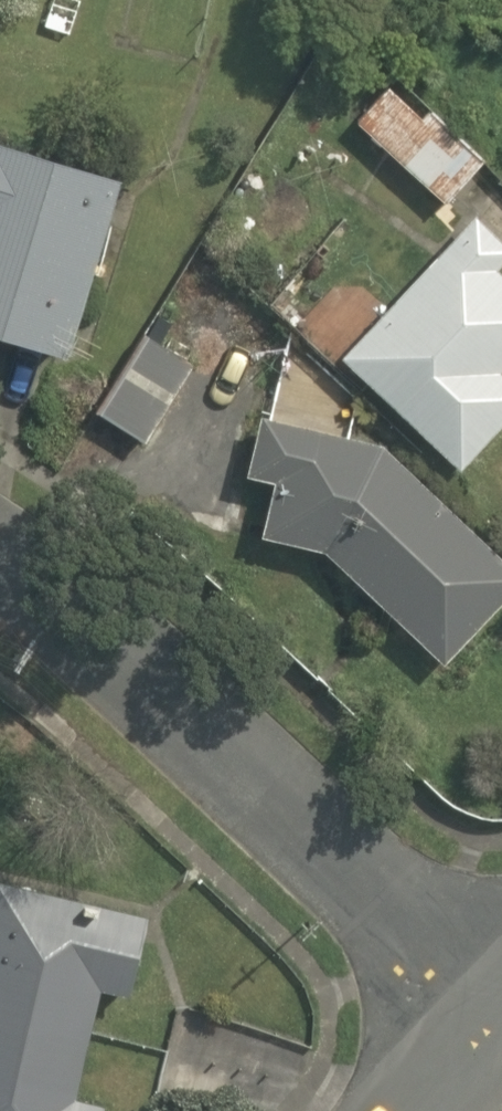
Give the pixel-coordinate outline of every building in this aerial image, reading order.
[(78,1),(76,0),(52,0),(43,29),(66,36),(78,1)] [(356,119),(444,203),(483,162),(394,78),(356,119)] [(0,145),(0,341),(65,361),(120,182),(0,145)] [(459,472),(501,428),(501,374),(499,371),(501,368),(501,275),(496,269),(501,263),(501,241),(476,216),(340,357),(459,472)] [(97,413),(146,443),(194,363),(145,333),(97,413)] [(443,665),(501,602),(501,562),(378,447),(261,416),(245,478),(272,485),(258,538),(321,551),(443,665)] [(102,1107),(69,1099),(95,989),(125,996),(143,919),(0,886),(0,1110),(101,1110),(102,1107)]
